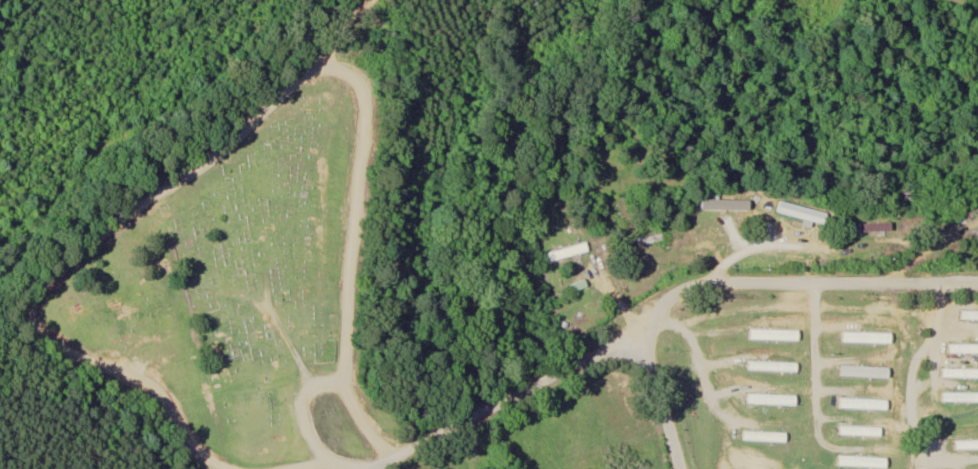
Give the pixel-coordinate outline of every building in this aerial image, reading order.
[(740,199),(700,199),(700,208),(740,208),(740,199)] [(779,213),(807,220),(827,226),(830,214),(783,201),(779,213)] [(970,207),(973,213),(977,211),(977,203),(970,207)] [(858,223),(858,232),(893,232),(893,223),(858,223)] [(640,237),(640,244),(666,242),(665,235),(640,237)] [(549,256),(552,264),(590,249),(587,240),(549,256)] [(572,283),(574,291),(589,288),(587,280),(572,283)] [(963,310),(963,320),(977,320),(977,310),(963,310)] [(951,343),(951,353),(977,353),(977,343),(951,343)] [(944,368),(944,378),(977,378),(977,368),(944,368)] [(977,401),(977,392),(945,392),(945,401),(977,401)] [(958,440),(958,449),(977,449),(977,440),(958,440)]
